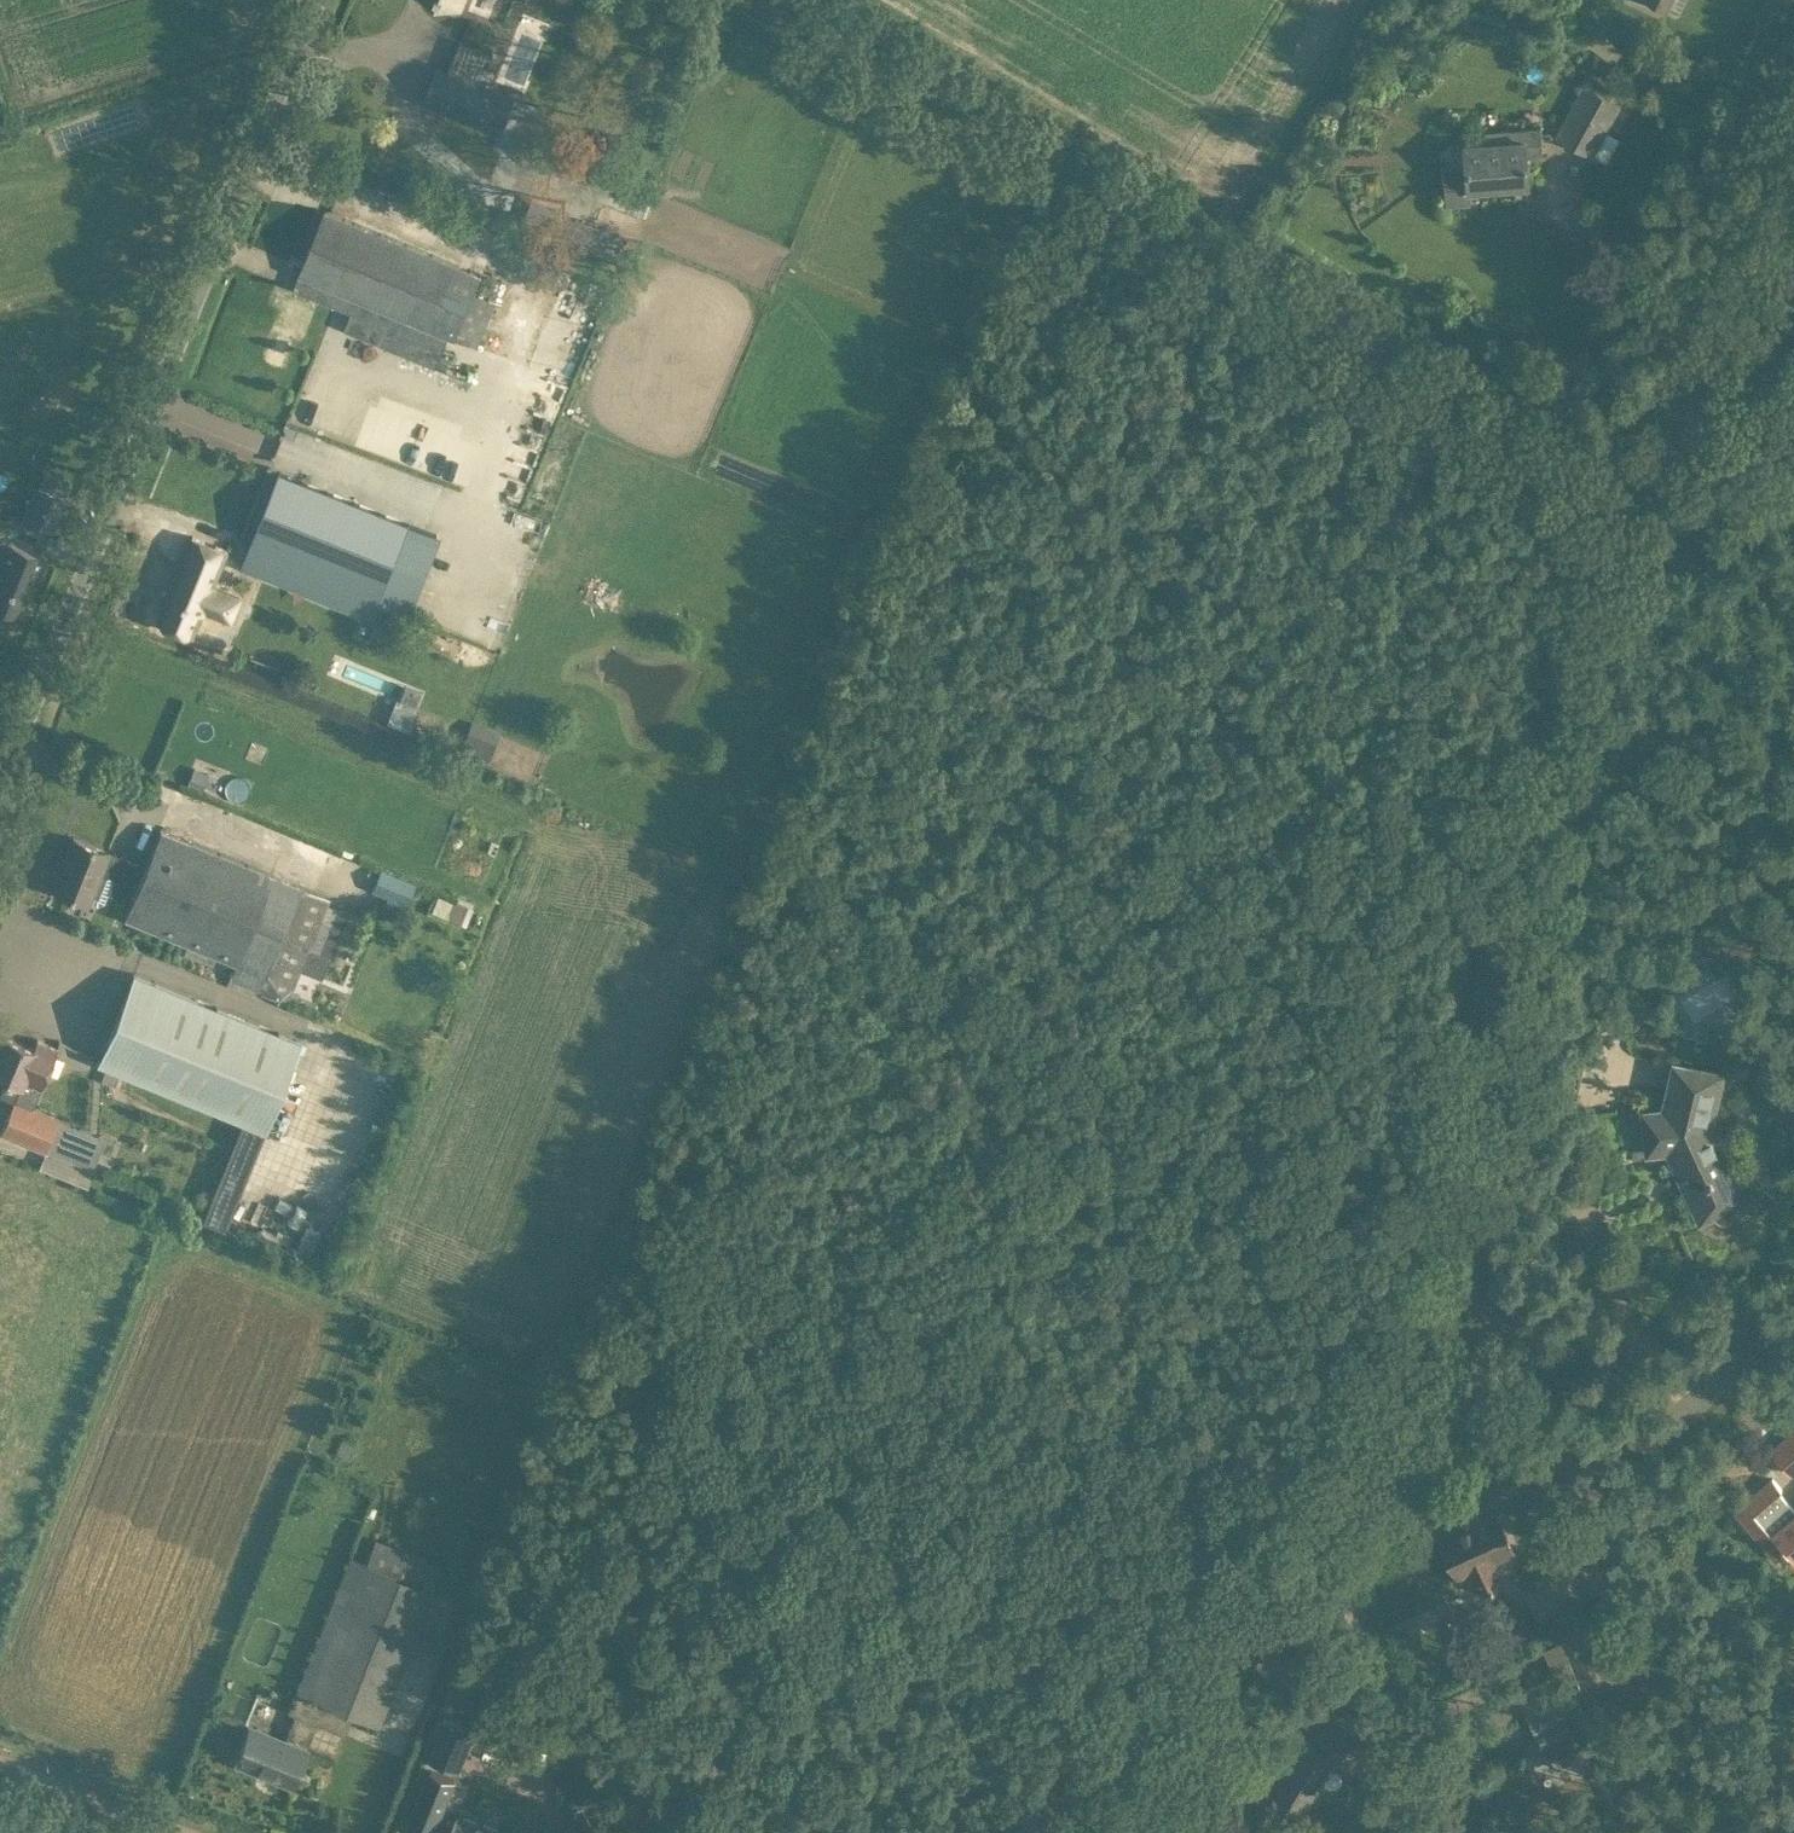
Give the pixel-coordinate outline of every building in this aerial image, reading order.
[(1667,9),(1671,0),(1647,0),(1667,9)] [(437,68),(424,99),(501,130),(514,98),(437,68)] [(1595,86),(1587,82),(1558,135),(1592,153),(1621,100),(1612,96),(1616,88),(1599,78),(1595,86)] [(1444,163),(1447,203),(1473,201),(1472,188),(1529,183),(1527,157),(1545,156),(1542,125),(1485,129),(1486,138),(1465,140),(1467,161),(1444,163)] [(294,288),(316,297),(352,311),(345,327),(438,365),(449,336),(456,339),(474,292),(482,274),(431,253),(348,219),(326,210),(294,288)] [(275,330),(264,358),(284,366),(295,338),(275,330)] [(377,604),(410,523),(280,471),(248,552),(315,579),(309,594),(356,612),(372,618),(377,604)] [(23,516),(53,529),(67,496),(64,494),(69,481),(47,472),(41,485),(37,483),(23,516)] [(179,572),(159,620),(181,629),(194,635),(194,633),(204,609),(218,614),(231,620),(236,609),(240,599),(213,588),(213,587),(229,549),(194,535),(179,572)] [(48,557),(0,537),(0,607),(19,615),(32,583),(36,585),(48,557)] [(151,776),(147,787),(154,790),(158,779),(151,776)] [(73,836),(52,887),(87,901),(96,905),(104,901),(114,878),(136,887),(125,913),(236,959),(230,974),(287,998),(326,901),(328,895),(160,828),(145,865),(73,836)] [(242,1121),(265,1130),(301,1041),(133,972),(97,1062),(242,1121)] [(1778,1032),(1767,1037),(1774,1052),(1785,1046),(1778,1032)] [(32,1108),(58,1047),(37,1039),(34,1047),(4,1035),(0,1045),(0,1077),(6,1080),(0,1095),(14,1101),(32,1108)] [(1719,1221),(1722,1221),(1725,1221),(1729,1219),(1731,1216),(1733,1213),(1733,1209),(1731,1205),(1745,1199),(1734,1176),(1735,1176),(1711,1124),(1723,1073),(1699,1067),(1675,1062),(1665,1109),(1644,1111),(1648,1151),(1669,1149),(1701,1219),(1714,1213),(1716,1218),(1719,1221)] [(32,1108),(14,1101),(1,1132),(46,1150),(46,1149),(93,1168),(105,1138),(32,1108)] [(1772,1449),(1792,1473),(1793,1471),(1793,1430),(1772,1449)] [(1471,1573),(1480,1592),(1503,1581),(1493,1560),(1514,1550),(1494,1508),(1493,1508),(1476,1472),(1449,1484),(1466,1521),(1440,1533),(1460,1578),(1471,1573)] [(1793,1557),(1793,1508),(1779,1490),(1781,1488),(1772,1478),(1735,1509),(1762,1541),(1773,1532),(1793,1557)] [(375,1725),(429,1585),(349,1554),(289,1711),(296,1714),(286,1738),(254,1724),(242,1750),(239,1749),(237,1753),(239,1754),(236,1762),(237,1762),(238,1759),(271,1773),(270,1775),(291,1784),(318,1723),(345,1734),(352,1715),(375,1725)] [(1527,1701),(1556,1767),(1601,1744),(1588,1719),(1591,1718),(1571,1679),(1577,1676),(1567,1655),(1552,1662),(1563,1682),(1527,1701)] [(490,1665),(480,1693),(492,1697),(502,1669),(490,1665)] [(1408,1685),(1392,1698),(1401,1709),(1417,1696),(1408,1685)] [(456,1771),(470,1735),(443,1724),(428,1760),(456,1771)] [(503,1831),(455,1812),(452,1822),(438,1816),(453,1778),(430,1768),(406,1829),(417,1832),(503,1832),(503,1831)] [(25,1832),(35,1832),(38,1826),(30,1822),(25,1832)]
